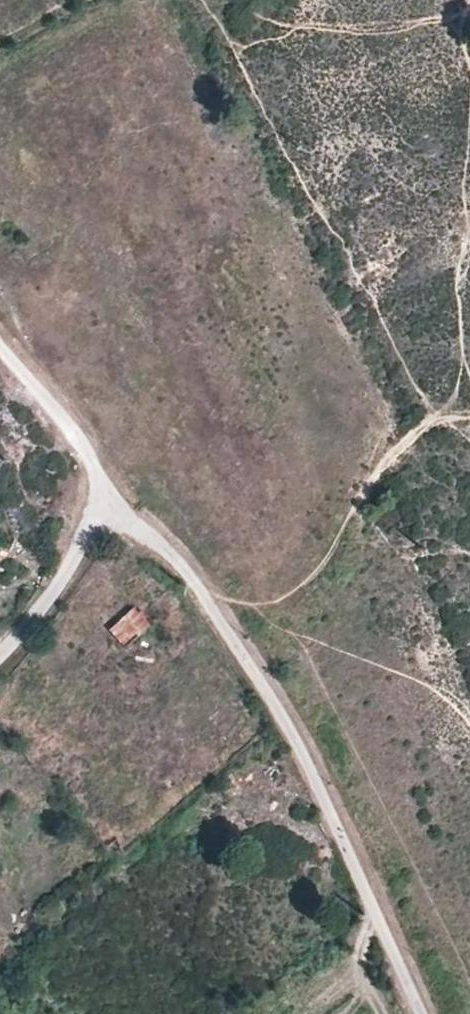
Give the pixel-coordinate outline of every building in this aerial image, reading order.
[(107,629),(127,646),(151,618),(131,601),(107,629)]
